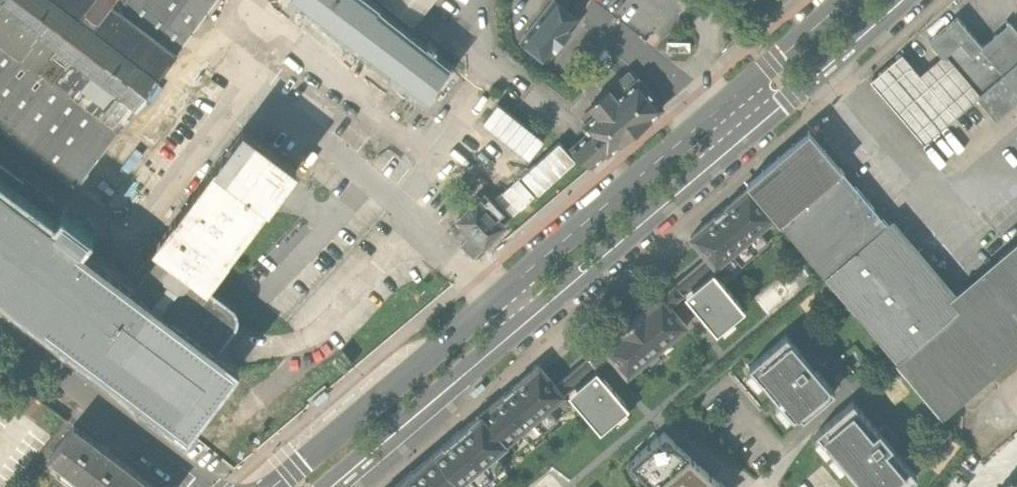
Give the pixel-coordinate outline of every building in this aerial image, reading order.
[(214,0),(0,0),(0,131),(73,186),(214,0)] [(427,95),(448,67),(382,15),(376,10),(376,8),(365,0),(303,0),(427,95)] [(411,24),(431,0),(381,0),(383,1),(389,7),(411,24)] [(382,15),(389,7),(383,1),(376,8),(376,10),(382,15)] [(579,20),(554,1),(522,42),(546,61),(579,20)] [(942,55),(978,97),(995,117),(1016,98),(1016,31),(1010,22),(983,45),(958,17),(930,41),(942,55)] [(924,143),(978,97),(942,55),(920,75),(902,55),(871,81),(924,143)] [(663,107),(638,78),(635,81),(628,73),(590,105),(597,113),(583,125),(588,132),(569,149),(590,166),(606,152),(607,154),(663,107)] [(242,125),(151,246),(158,251),(206,287),(209,283),(280,187),(296,166),(245,128),(242,125)] [(777,157),(746,183),(749,187),(774,217),(778,222),(841,169),(809,130),(777,157)] [(13,194),(23,181),(24,179),(0,161),(0,185),(13,194)] [(886,222),(841,169),(778,222),(823,275),(886,222)] [(23,181),(13,194),(58,228),(65,219),(68,215),(27,185),(23,181)] [(56,337),(108,267),(80,246),(87,237),(80,231),(65,219),(58,228),(13,194),(0,185),(0,296),(56,337)] [(749,187),(691,237),(708,257),(716,266),(731,254),(741,265),(769,242),(759,230),(774,217),(749,187)] [(460,245),(473,257),(482,249),(481,247),(504,224),(478,198),(458,218),(465,226),(461,231),(468,237),(460,245)] [(921,263),(886,222),(823,275),(894,359),(957,306),(921,263)] [(140,275),(132,285),(217,352),(238,324),(240,315),(236,306),(209,283),(206,287),(158,251),(140,275)] [(894,359),(941,415),(982,380),(1016,351),(1016,255),(1007,264),(957,306),(894,359)] [(711,270),(716,266),(708,257),(661,296),(669,305),(684,292),(711,270)] [(132,285),(108,267),(56,337),(88,364),(153,413),(186,438),(212,404),(238,369),(217,352),(132,285)] [(711,270),(684,292),(717,332),(745,309),(711,270)] [(687,326),(669,305),(661,296),(602,346),(610,356),(627,376),(687,326)] [(786,335),(749,367),(793,419),(799,414),(803,418),(835,391),(815,368),(817,366),(812,360),(808,355),(806,357),(786,335)] [(600,364),(610,356),(602,346),(556,385),(564,395),(567,392),(595,368),(600,364)] [(539,365),(483,412),(508,442),(556,401),(564,395),(556,385),(539,365)] [(595,368),(567,392),(580,406),(600,431),(609,423),(625,410),(629,407),(595,368)] [(814,436),(817,440),(814,443),(839,473),(846,467),(862,486),(905,486),(916,477),(891,448),(895,444),(888,435),(881,428),(877,432),(853,404),(814,436)] [(459,483),(508,442),(483,412),(433,454),(459,483)] [(89,486),(120,486),(134,470),(74,424),(50,457),(89,486)] [(664,432),(628,462),(633,468),(653,486),(725,486),(664,432)] [(394,486),(455,486),(459,483),(433,454),(394,486)] [(134,470),(120,486),(157,486),(134,470)]
